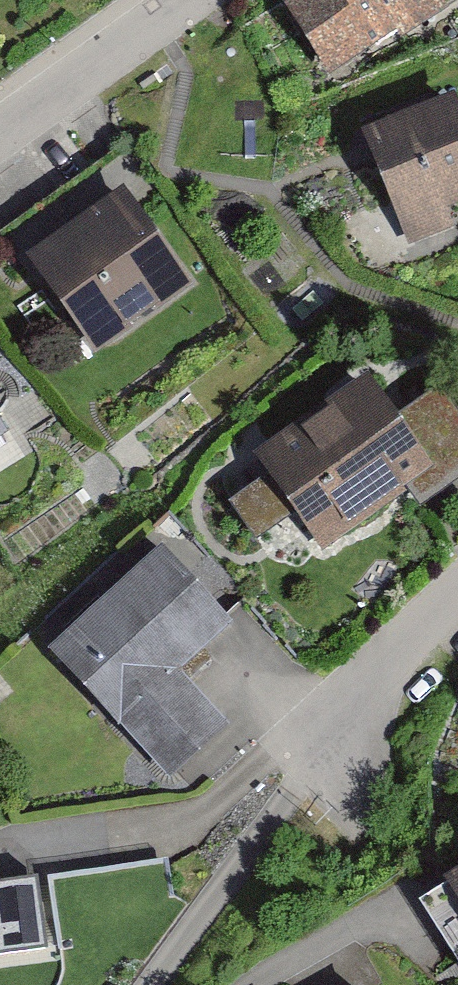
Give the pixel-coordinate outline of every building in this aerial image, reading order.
[(429,0),(294,0),(284,7),(341,87),(441,17),(429,0)] [(364,145),(403,265),(457,247),(457,223),(454,210),(457,209),(457,114),(364,145)] [(211,286),(151,192),(32,267),(92,361),(211,286)] [(396,387),(333,434),(321,418),(265,460),(280,480),(246,505),(271,538),(311,508),(342,549),(422,490),(437,509),(457,494),(457,408),(428,430),(396,387)] [(0,403),(0,450),(22,435),(0,403)] [(261,627),(192,546),(57,660),(173,797),(241,740),(194,684),(261,627)] [(0,873),(0,951),(104,953),(94,875),(0,873)] [(438,900),(457,942),(457,890),(438,900)]
